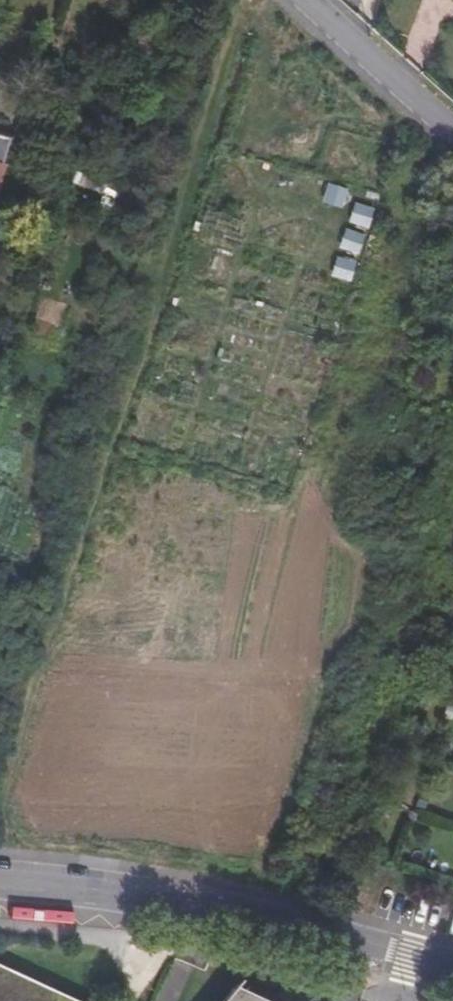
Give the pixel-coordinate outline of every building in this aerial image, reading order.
[(0,133),(0,169),(10,136),(0,133)] [(452,715),(452,706),(447,704),(443,716),(452,719),(452,715)] [(397,759),(404,738),(396,735),(388,756),(397,759)] [(0,973),(0,1000),(62,1000),(0,973)] [(226,983),(210,1000),(263,1000),(226,983)]
